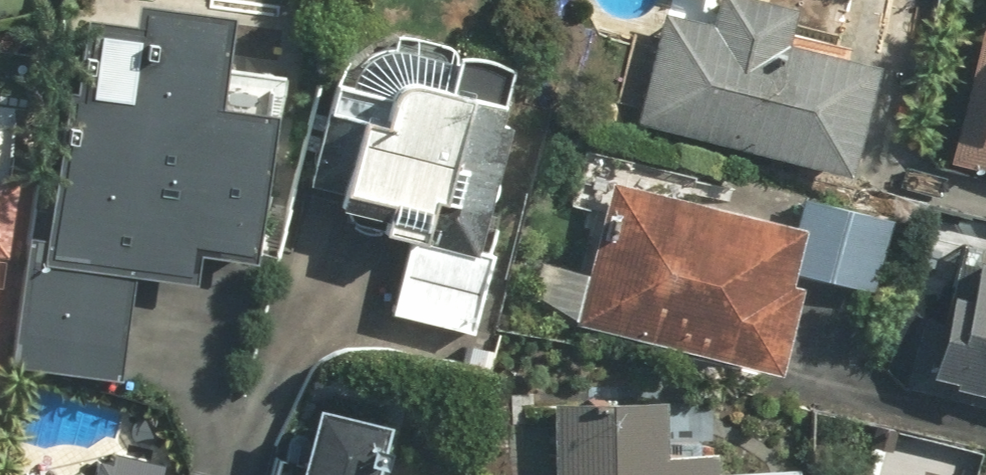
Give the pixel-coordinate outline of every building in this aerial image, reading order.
[(300,68),(243,61),(251,0),(153,0),(152,6),(105,0),(99,46),(93,46),(73,211),(42,207),(24,355),(134,368),(146,266),(212,273),(215,242),(278,249),(300,68)] [(731,9),(690,0),(675,0),(649,114),(868,163),(894,46),(800,25),(806,0),(733,0),(731,9)] [(364,18),(326,177),(426,200),(401,306),(486,326),(513,209),(501,206),(537,59),(364,18)] [(966,161),(985,164),(985,51),(966,161)] [(624,171),(595,313),(798,354),(816,270),(808,268),(820,211),(624,171)] [(10,244),(16,245),(23,196),(0,193),(0,313),(10,244)] [(970,244),(957,311),(936,307),(922,381),(985,393),(985,247),(970,244)] [(420,398),(345,380),(322,474),(401,474),(420,398)] [(727,435),(686,436),(685,388),(562,391),(564,474),(728,474),(727,435)] [(931,462),(928,474),(985,474),(985,472),(931,462)]
